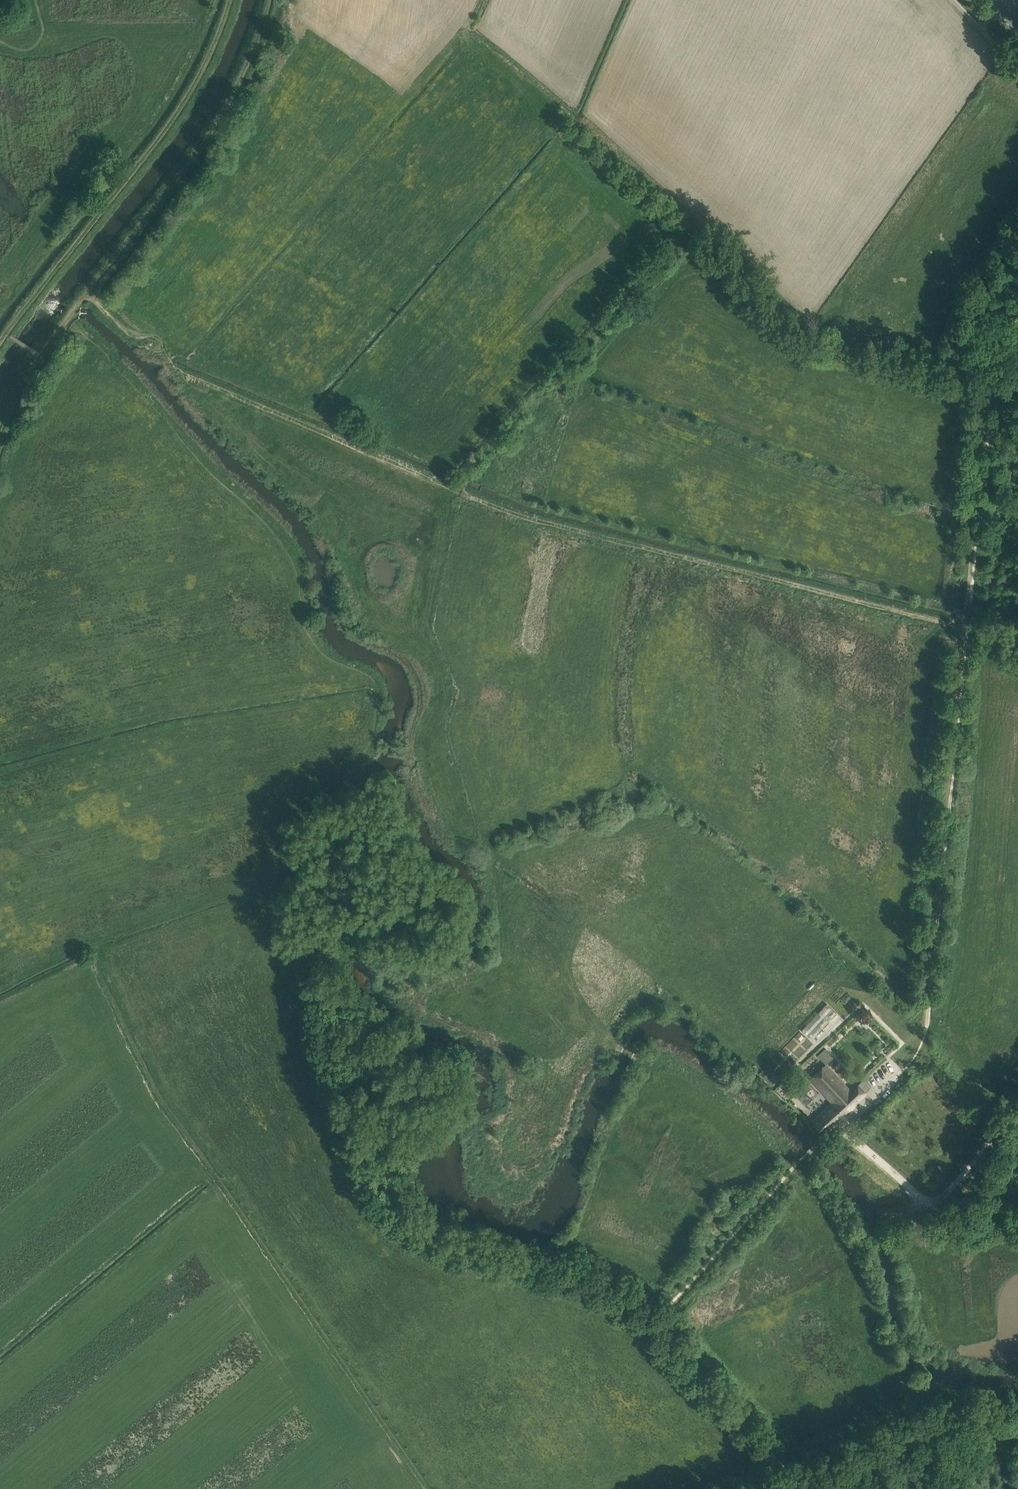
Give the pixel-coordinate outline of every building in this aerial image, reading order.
[(818,1013),(802,1031),(810,1039),(827,1021),(818,1013)] [(818,1055),(826,1064),(827,1063),(833,1057),(825,1048),(818,1055)] [(823,1132),(866,1093),(865,1091),(871,1086),(863,1078),(857,1084),(856,1082),(850,1088),(827,1063),(826,1064),(809,1079),(831,1103),(813,1120),(823,1132)] [(773,1070),(767,1064),(763,1069),(768,1075),(772,1071),(773,1070)]
